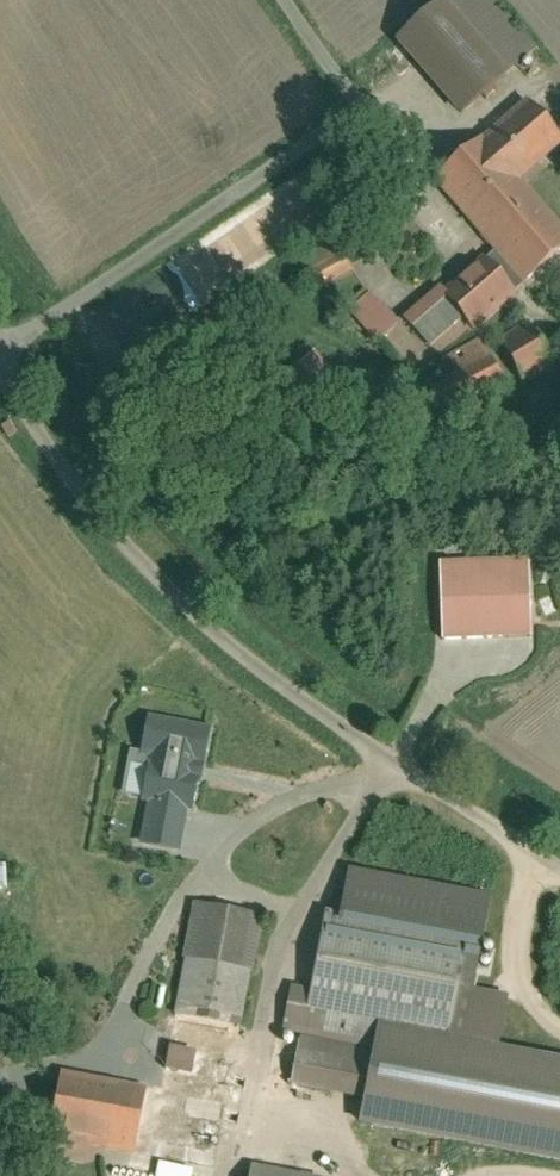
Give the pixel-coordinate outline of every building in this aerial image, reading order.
[(542,43),(507,0),(433,0),(401,27),(466,106),(542,43)] [(531,202),(516,184),(559,146),(559,145),(527,106),(435,184),(484,242),(531,202)] [(494,254),(445,296),(440,291),(405,321),(428,348),(463,318),(471,327),(559,252),(559,236),(531,202),(484,242),(494,254)] [(215,243),(241,282),(290,249),(264,210),(215,243)] [(300,256),(312,290),(352,275),(340,242),(300,256)] [(395,327),(370,299),(353,314),(377,342),(395,327)] [(536,316),(508,338),(543,380),(559,366),(559,345),(536,316)] [(445,385),(456,404),(508,374),(484,334),(453,353),(465,373),(445,385)] [(336,366),(317,343),(284,371),(302,393),(336,366)] [(432,567),(435,648),(528,645),(526,564),(432,567)] [(192,813),(206,734),(149,723),(143,755),(152,757),(144,800),(152,802),(144,846),(177,852),(184,812),(192,813)] [(56,1081),(49,1139),(222,1160),(252,909),(190,902),(167,1094),(56,1081)] [(345,910),(328,906),(313,987),(289,983),(272,1076),(376,1094),(389,1021),(454,1032),(472,933),(345,910)] [(440,1084),(441,1077),(440,1071),(438,1066),(433,1060),(429,1057),(425,1055),(417,1054),(408,1057),(401,1062),(399,1066),(397,1070),(396,1079),(397,1083),(399,1089),(404,1094),(412,1098),(420,1099),(429,1097),(435,1092),(440,1084)] [(454,1131),(376,1124),(373,1160),(451,1166),(454,1131)] [(251,1164),(250,1175),(329,1175),(329,1171),(251,1164)]
